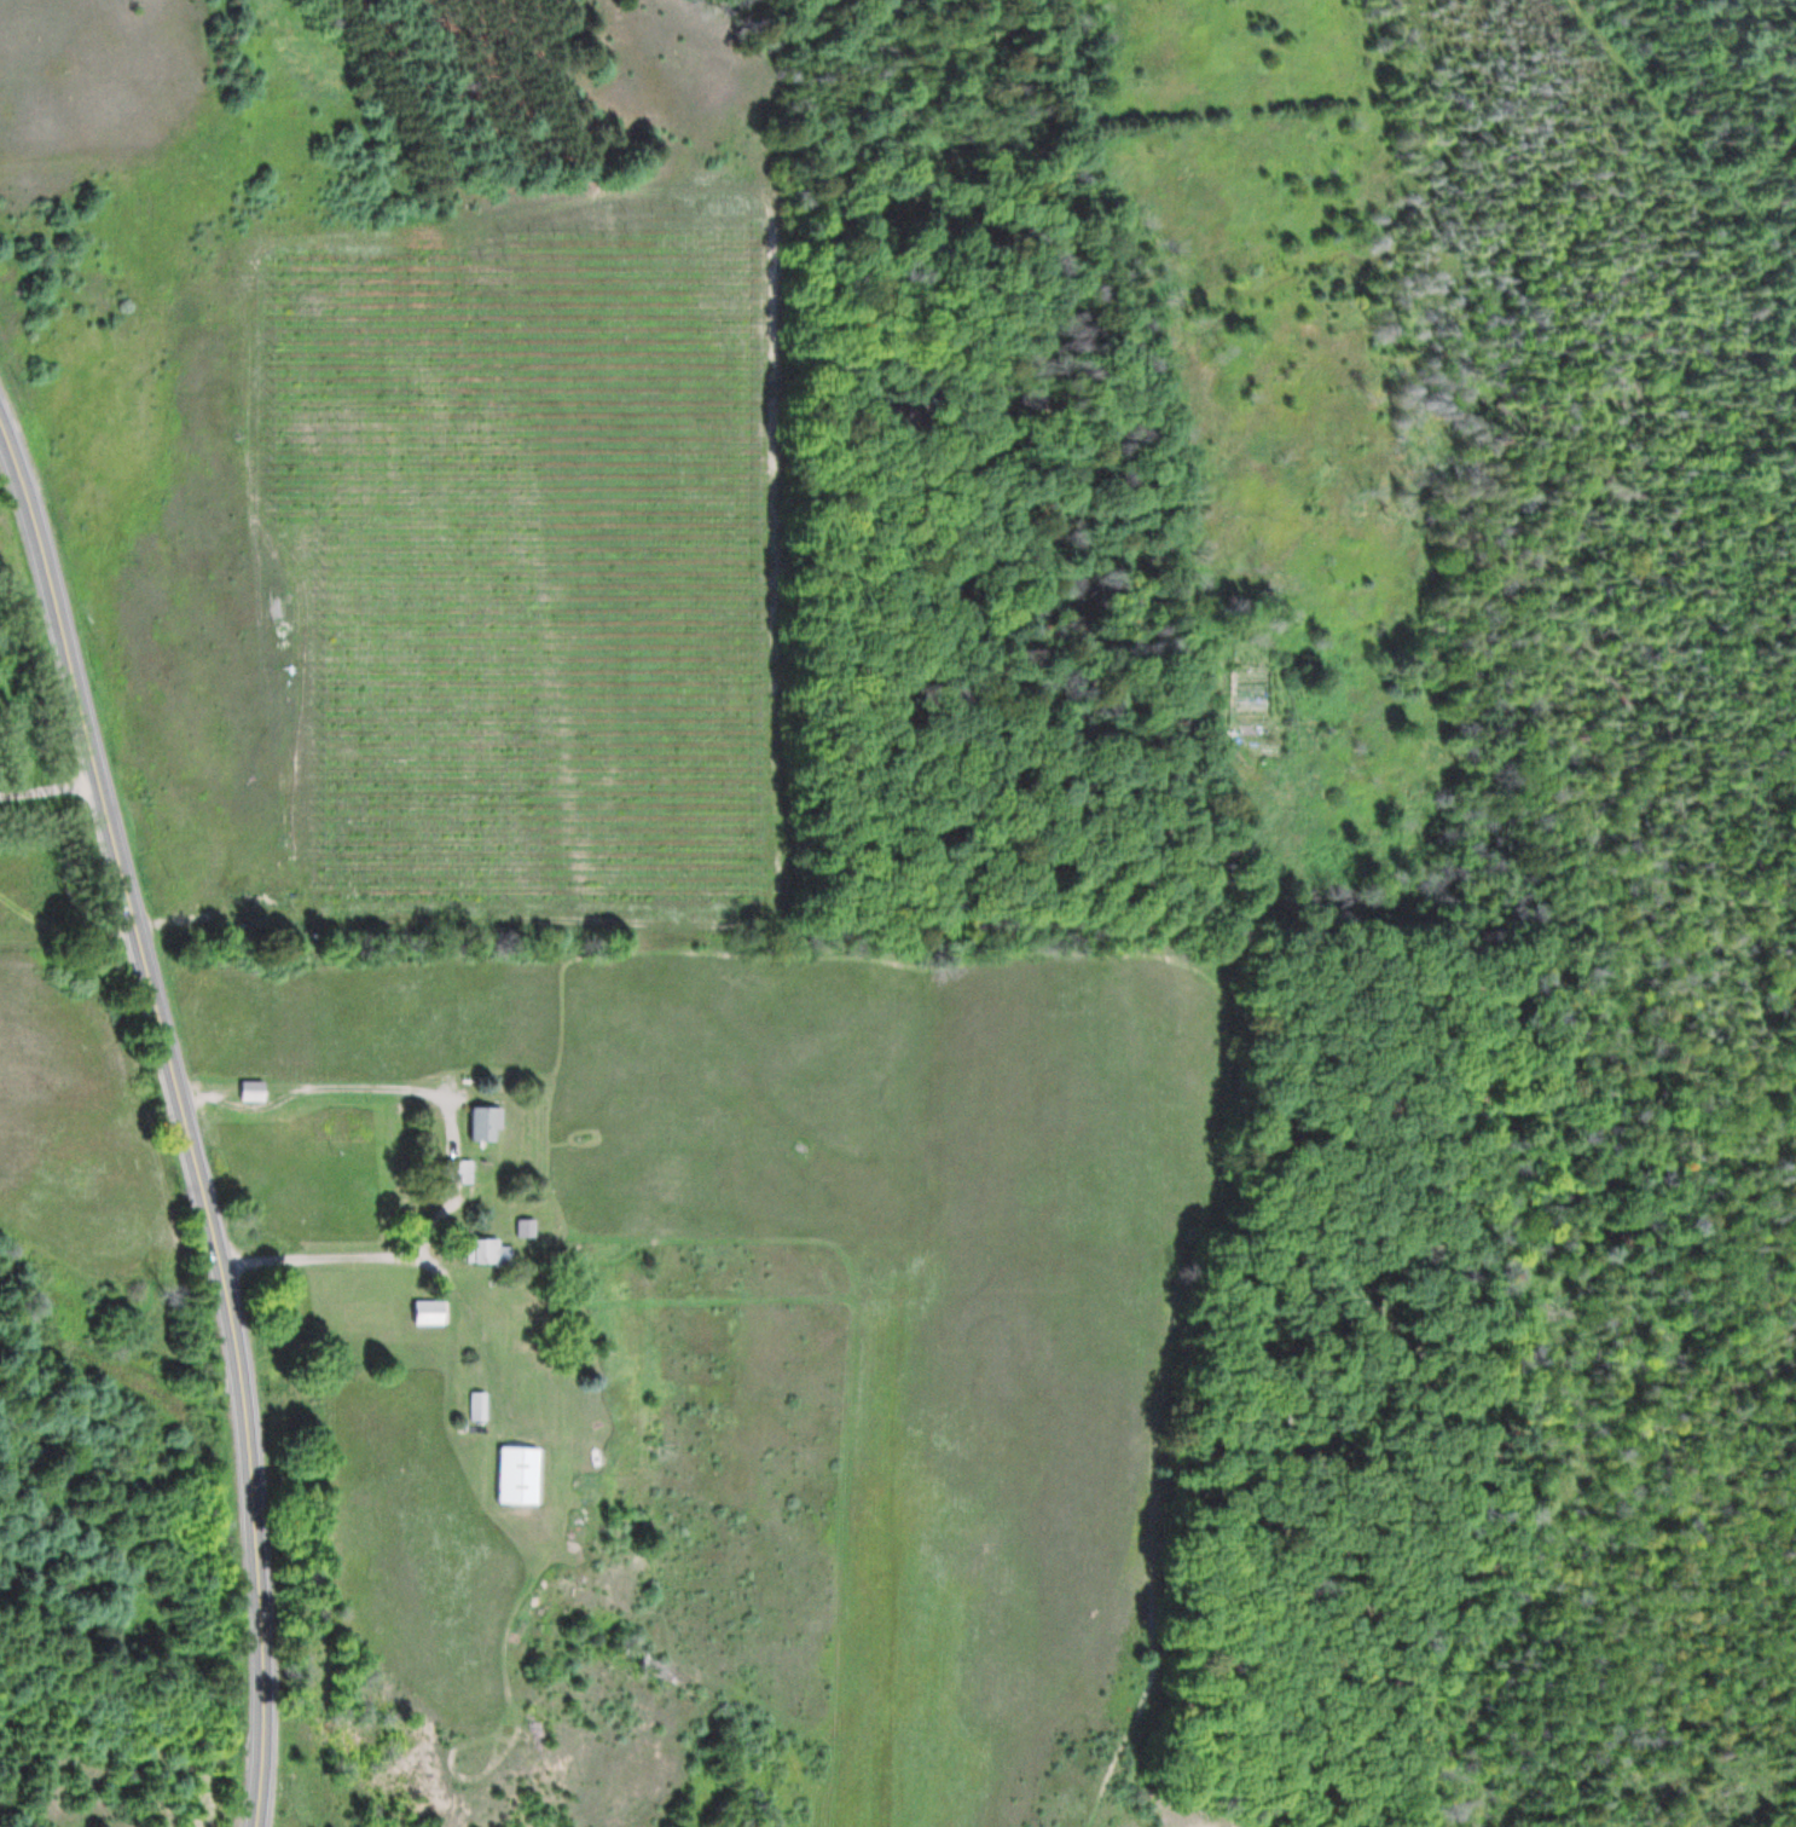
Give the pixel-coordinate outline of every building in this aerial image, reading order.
[(242,1100),(266,1100),(266,1081),(242,1081),(242,1100)] [(471,1141),(500,1141),(500,1107),(471,1107),(471,1141)] [(537,1237),(537,1219),(518,1219),(518,1237),(537,1237)] [(503,1239),(479,1239),(479,1264),(512,1264),(512,1245),(503,1245),(503,1239)] [(413,1325),(447,1325),(447,1300),(413,1300),(413,1325)] [(474,1420),(482,1420),(482,1398),(473,1398),(474,1420)] [(500,1505),(542,1505),(543,1448),(501,1447),(500,1505)]
